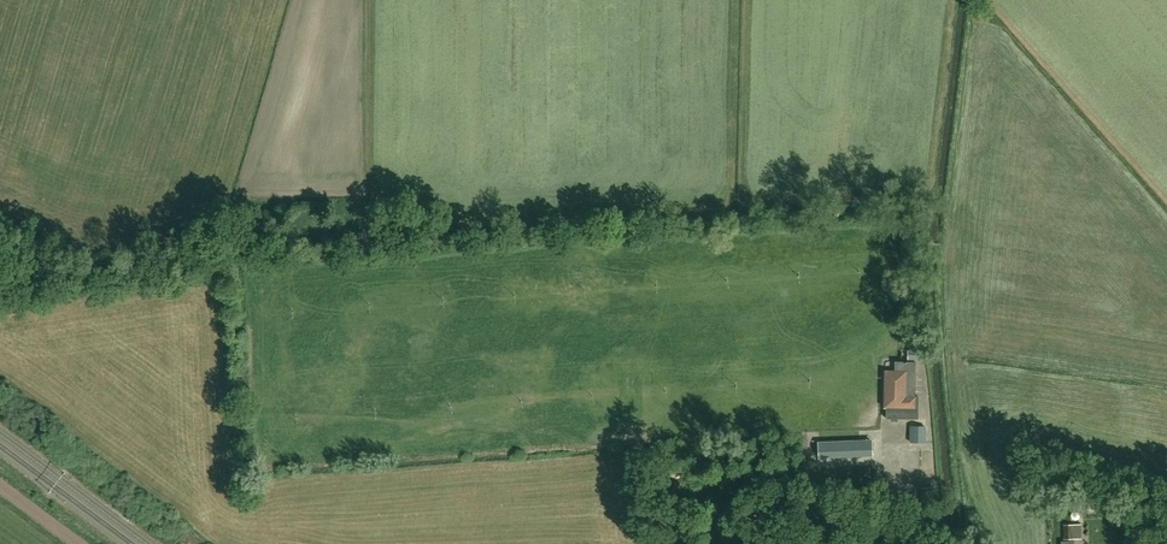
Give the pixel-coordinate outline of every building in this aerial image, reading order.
[(926,348),(907,349),(907,359),(926,358),(926,348)] [(886,418),(918,419),(919,396),(915,396),(915,362),(894,362),(894,371),(885,371),(885,407),(886,407),(886,418)] [(925,443),(926,427),(910,427),(910,443),(925,443)] [(819,442),(819,457),(873,455),(872,439),(819,442)] [(935,487),(920,489),(922,506),(937,504),(935,487)] [(1118,515),(1125,515),(1125,521),(1133,521),(1132,507),(1118,508),(1118,515)] [(1081,524),(1063,525),(1063,539),(1082,539),(1081,524)]
